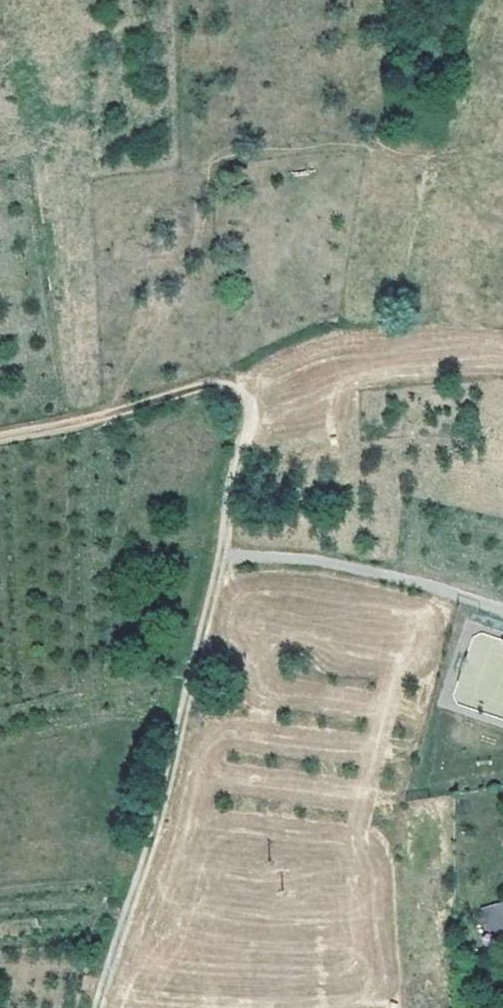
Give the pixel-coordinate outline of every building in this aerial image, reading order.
[(502,928),(502,898),(480,904),(485,924),(497,929),(502,928)]
